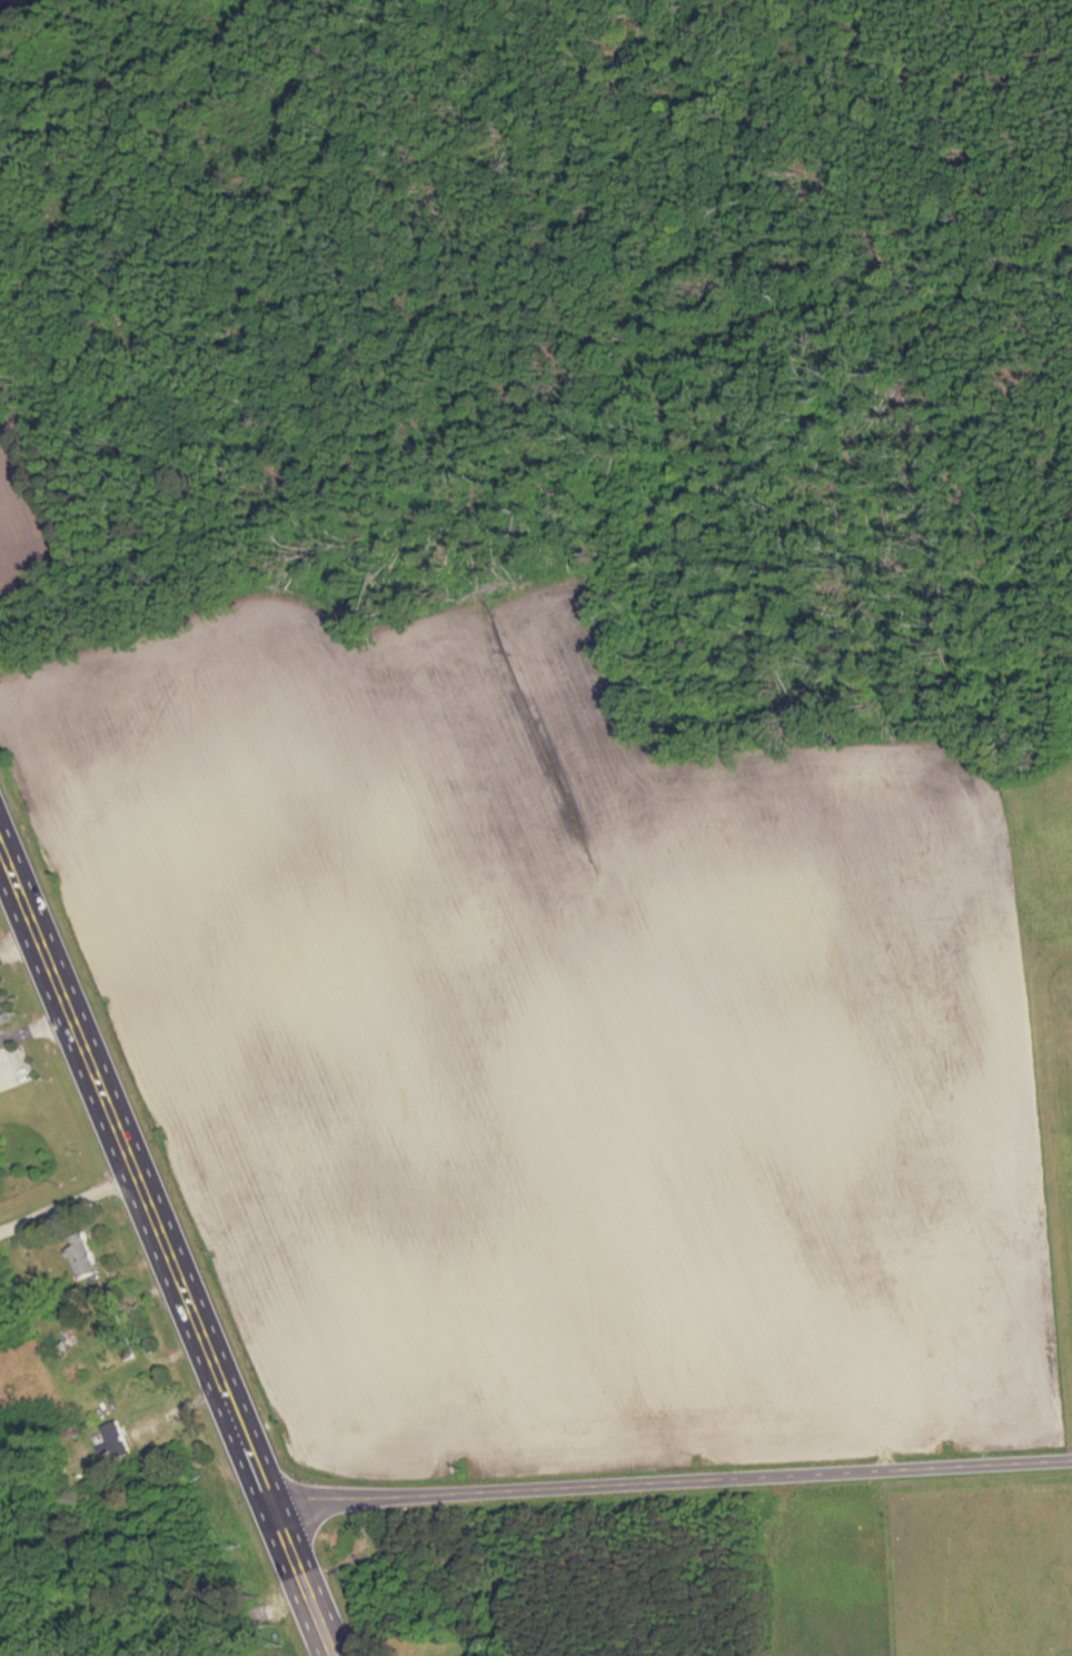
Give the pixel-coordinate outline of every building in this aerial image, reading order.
[(73,1248),(70,1248),(76,1278),(96,1274),(87,1232),(70,1236),(73,1248)] [(132,1451),(119,1420),(104,1426),(117,1457),(132,1451)]
